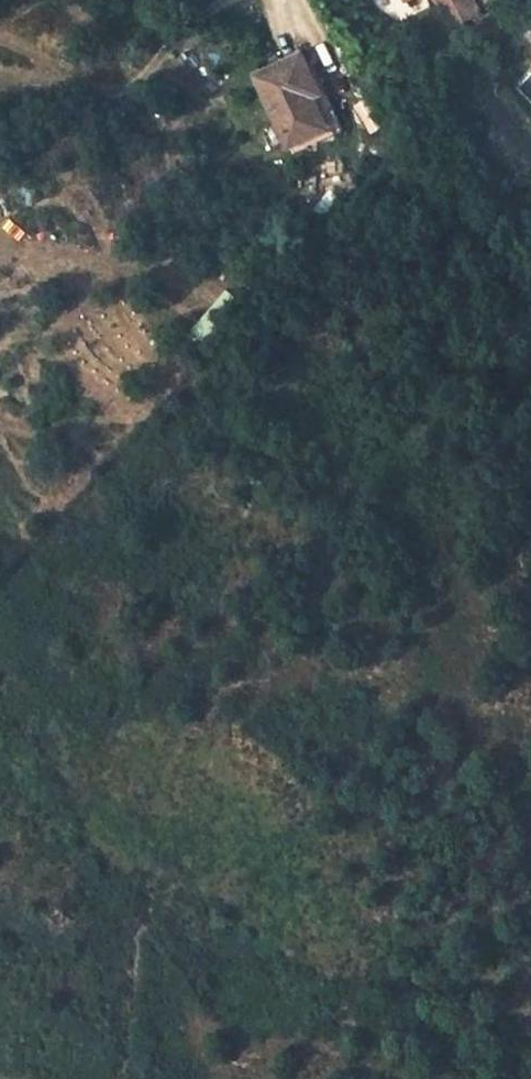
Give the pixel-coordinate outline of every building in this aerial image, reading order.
[(451,29),(482,13),(476,0),(437,0),(451,29)] [(305,55),(257,76),(290,149),(336,127),(305,55)] [(315,179),(307,179),(308,187),(316,187),(315,179)]
